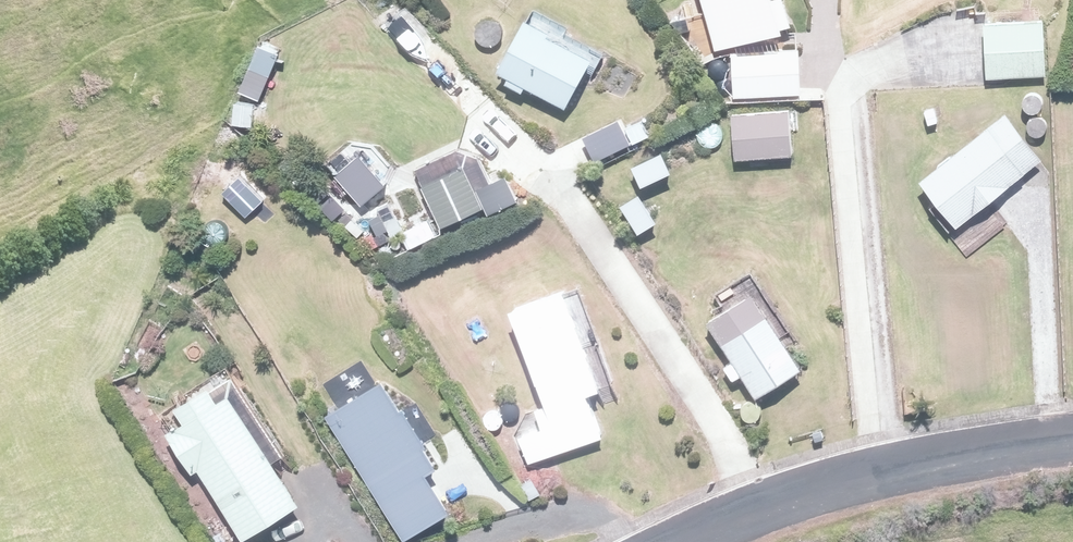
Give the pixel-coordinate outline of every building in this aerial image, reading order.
[(713,52),(780,36),(772,0),(700,0),(713,52)] [(529,21),(498,80),(564,114),(595,56),(529,21)] [(982,24),(984,81),(1043,80),(1042,23),(982,24)] [(794,51),(729,56),(732,96),(797,91),(794,51)] [(791,109),(729,114),(733,163),(795,159),(791,109)] [(1004,117),(918,184),(955,230),(1041,163),(1004,117)] [(356,158),(334,177),(360,207),(382,188),(356,158)] [(419,186),(438,229),(480,210),(461,167),(419,186)] [(518,435),(527,464),(603,440),(589,398),(598,395),(566,295),(510,313),(540,406),(529,409),(535,429),(518,435)] [(751,300),(708,327),(758,402),(800,375),(751,300)] [(403,541),(406,541),(446,516),(421,477),(436,467),(380,381),(322,418),(403,541)] [(240,541),(241,541),(295,507),(218,388),(181,412),(188,422),(162,439),(188,478),(196,473),(240,541)]
